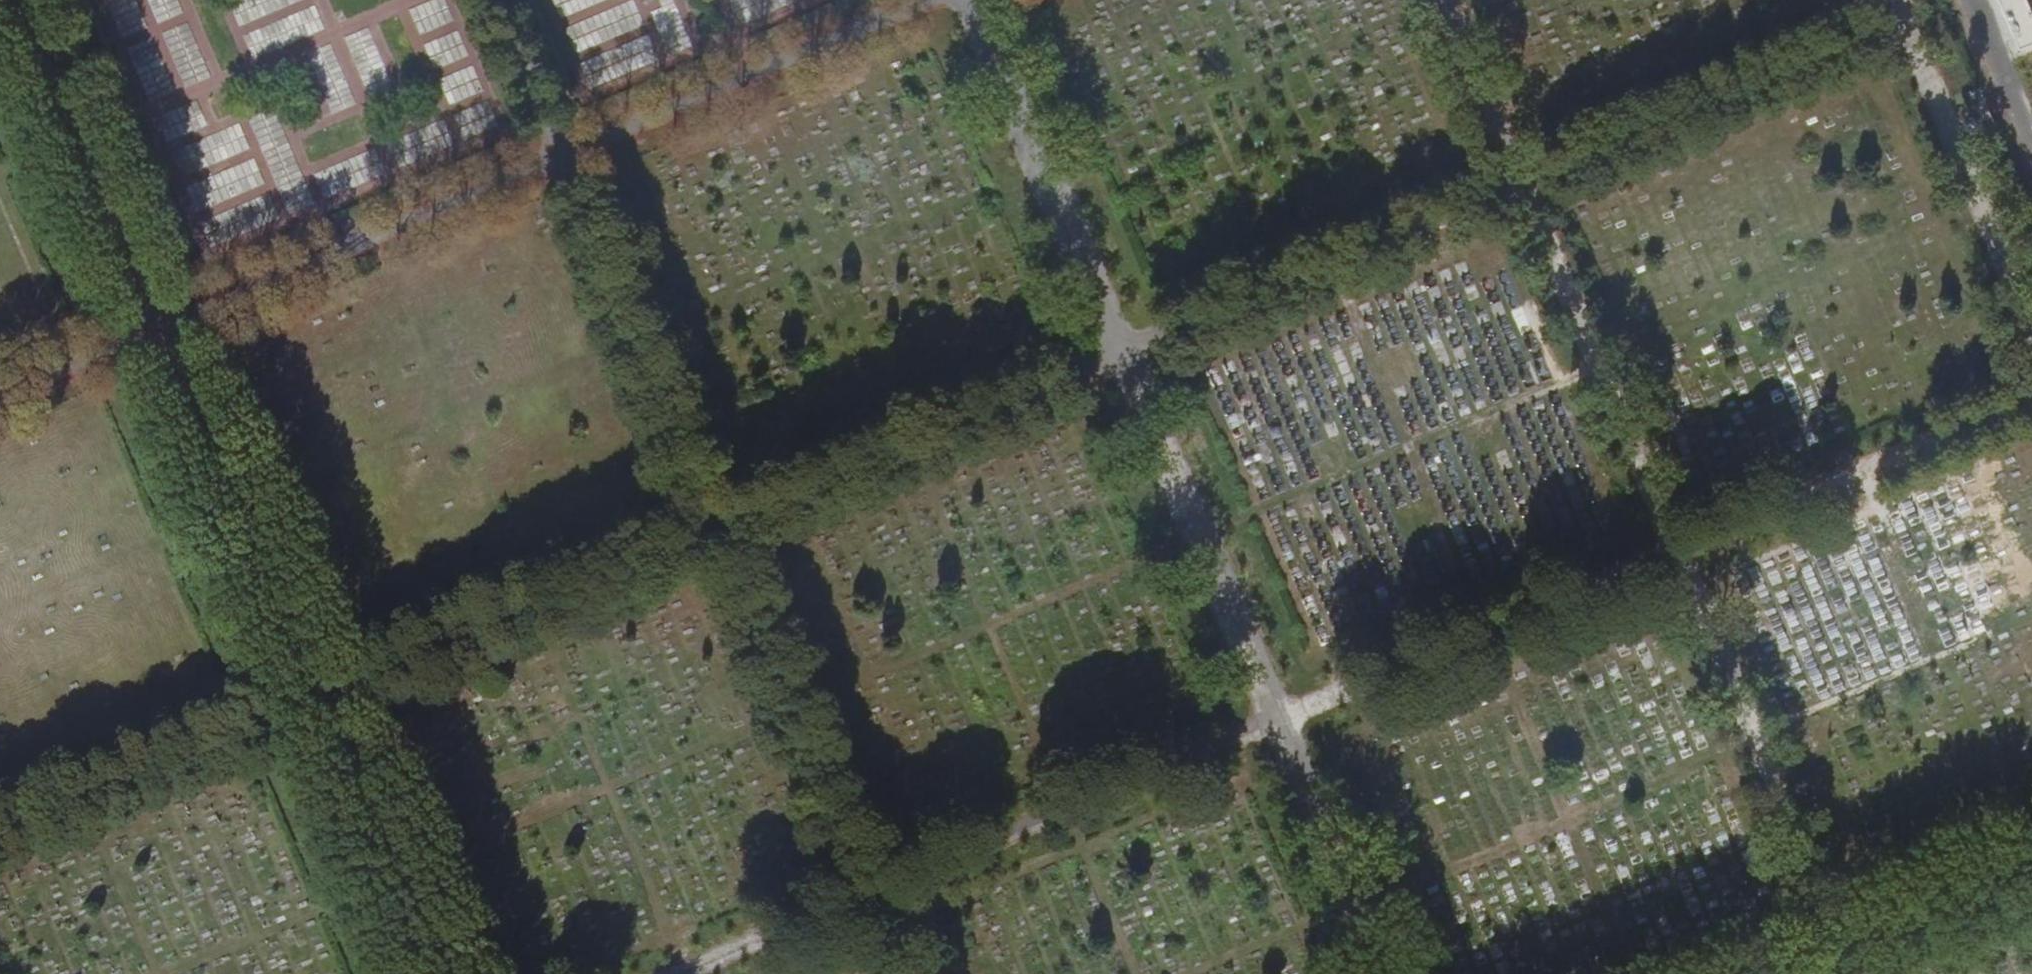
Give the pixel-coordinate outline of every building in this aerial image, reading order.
[(2013,46),(2031,42),(2031,4),(2031,0),(2001,0),(2013,46)]
